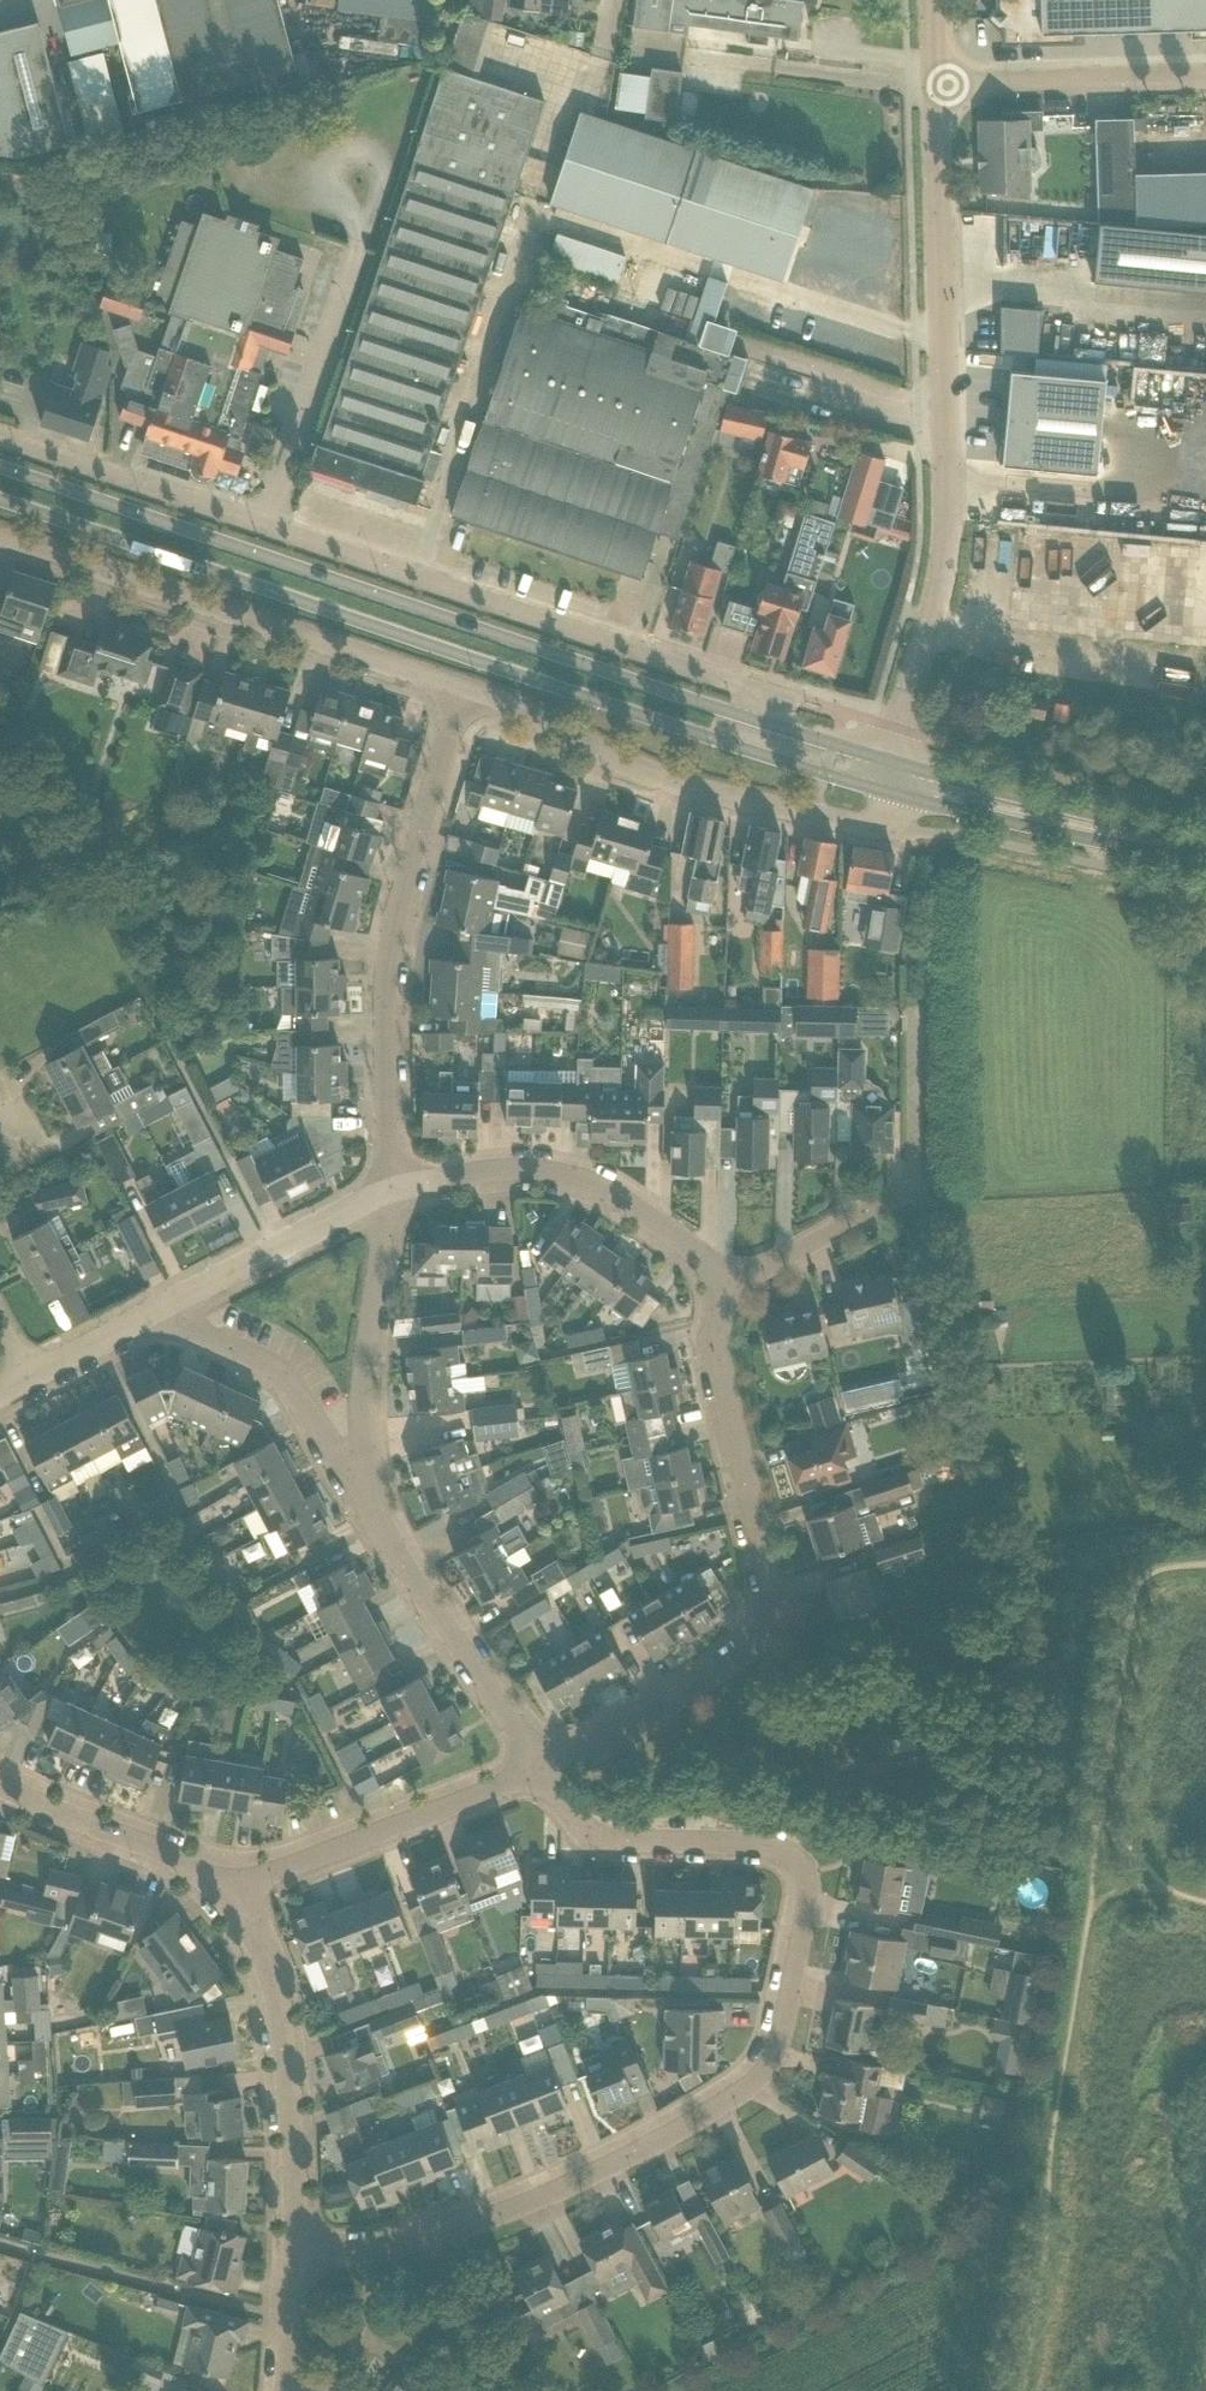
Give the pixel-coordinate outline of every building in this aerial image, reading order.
[(138,111),(296,70),(278,0),(58,0),(72,54),(116,43),(120,43),(138,111)] [(335,10),(381,16),(378,41),(425,47),(431,0),(336,0),(335,10)] [(468,13),(474,15),(500,19),(502,0),(469,0),(468,13)] [(510,8),(551,13),(552,0),(511,0),(510,8)] [(817,5),(817,0),(636,0),(633,27),(688,34),(689,24),(749,33),(748,42),(768,45),(769,35),(797,39),(802,3),(817,5)] [(989,19),(990,19),(992,17),(1003,27),(1003,45),(1042,43),(1074,43),(1074,34),(1190,31),(1190,39),(1205,39),(1205,0),(997,0),(998,9),(989,19)] [(460,13),(451,60),(481,65),(490,19),(460,13)] [(44,45),(38,22),(0,31),(0,154),(19,157),(70,144),(44,45)] [(125,138),(104,52),(67,61),(89,147),(125,138)] [(511,81),(516,70),(488,58),(483,69),(511,81)] [(433,459),(428,457),(545,101),(444,67),(320,444),(316,443),(308,468),(416,504),(425,479),(421,478),(424,469),(427,470),(430,464),(431,464),(433,459)] [(646,118),(675,122),(682,73),(652,69),(646,118)] [(1003,113),(1003,120),(979,121),(980,192),(1032,191),(1029,132),(1042,132),(1041,112),(1003,113)] [(733,264),(782,280),(812,189),(582,113),(552,204),(715,258),(733,264)] [(1095,120),(1098,220),(1136,219),(1135,172),(1133,118),(1095,120)] [(1135,172),(1136,219),(1136,223),(1205,222),(1205,171),(1135,172)] [(218,466),(228,469),(234,452),(225,449),(230,434),(240,437),(270,347),(271,347),(272,342),(270,342),(274,328),(284,331),(298,289),(294,288),(303,258),(272,248),(275,240),(252,233),(254,227),(255,225),(229,217),(229,219),(227,224),(204,217),(195,243),(184,249),(176,273),(182,285),(173,311),(188,316),(176,354),(158,348),(152,367),(145,387),(161,392),(156,408),(155,407),(148,427),(145,436),(146,436),(143,445),(144,445),(148,454),(152,455),(151,457),(191,470),(194,476),(199,480),(206,480),(212,477),(214,478),(218,466)] [(1205,292),(1205,233),(1099,223),(1094,282),(1205,292)] [(548,261),(616,285),(625,257),(558,234),(548,261)] [(687,340),(706,346),(733,264),(715,258),(687,340)] [(100,307),(140,320),(147,299),(107,286),(100,307)] [(453,515),(640,577),(655,532),(678,540),(728,390),(721,387),(731,355),(706,346),(687,340),(604,313),(602,318),(566,306),(568,301),(547,294),(541,313),(522,306),(453,515)] [(1042,310),(1000,306),(1000,353),(1042,357),(1042,310)] [(129,390),(120,417),(148,427),(155,407),(156,408),(161,392),(145,387),(152,367),(140,363),(142,359),(130,324),(113,330),(125,366),(128,367),(121,387),(129,390)] [(53,383),(40,423),(89,439),(97,416),(102,399),(112,366),(106,364),(110,351),(83,342),(74,370),(80,372),(74,390),(53,383)] [(1011,370),(1002,466),(1097,475),(1106,379),(1011,370)] [(761,439),(767,413),(725,404),(716,445),(731,449),(735,434),(761,439)] [(798,486),(810,444),(797,440),(797,439),(771,432),(759,475),(798,486)] [(856,451),(836,517),(864,525),(884,459),(856,451)] [(849,467),(819,459),(808,498),(838,506),(849,467)] [(778,505),(776,514),(794,519),(796,511),(778,505)] [(788,564),(786,572),(815,580),(817,573),(833,521),(803,512),(788,564)] [(1016,528),(1010,633),(1205,643),(1205,538),(1016,528)] [(671,625),(701,634),(720,571),(727,573),(727,572),(729,565),(735,546),(717,541),(709,567),(702,564),(693,592),(682,589),(671,625)] [(729,565),(727,572),(740,576),(742,569),(729,565)] [(12,635),(23,639),(36,642),(41,626),(42,627),(49,608),(56,585),(14,571),(4,604),(0,603),(0,631),(12,635)] [(764,614),(753,650),(781,658),(788,635),(790,636),(795,620),(802,622),(815,580),(786,572),(781,589),(773,586),(766,584),(765,590),(762,590),(760,592),(758,595),(757,598),(757,602),(757,605),(759,608),(758,612),(764,614)] [(814,627),(803,665),(834,674),(854,604),(833,598),(824,630),(814,627)] [(58,673),(93,684),(97,670),(111,674),(112,672),(146,682),(153,660),(146,658),(152,639),(119,628),(120,625),(105,620),(97,645),(70,637),(58,673)] [(9,675),(0,657),(0,679),(9,675)] [(198,675),(170,666),(151,725),(179,735),(198,675)] [(247,732),(243,730),(258,682),(225,673),(221,686),(203,681),(187,737),(199,741),(220,748),(224,734),(245,740),(247,732)] [(17,681),(5,686),(12,702),(12,714),(25,715),(25,699),(17,681)] [(276,789),(292,736),(279,732),(290,692),(258,682),(243,730),(247,732),(245,740),(242,750),(253,753),(259,735),(273,740),(260,784),(276,789)] [(308,733),(336,741),(350,695),(322,687),(308,733)] [(1012,712),(1044,718),(1047,700),(1015,694),(1012,712)] [(336,741),(363,749),(364,750),(378,704),(350,695),(336,741)] [(1056,703),(1053,719),(1067,722),(1070,705),(1056,703)] [(364,750),(363,749),(361,756),(358,768),(385,776),(388,767),(414,774),(422,747),(411,744),(412,742),(398,738),(404,719),(387,714),(389,707),(378,704),(364,750)] [(291,794),(307,740),(292,736),(276,789),(291,794)] [(510,810),(523,766),(495,758),(489,779),(475,775),(466,804),(480,808),(478,818),(505,826),(510,810)] [(549,781),(550,781),(552,775),(523,766),(510,810),(506,826),(533,834),(535,827),(536,827),(549,781)] [(549,781),(536,827),(564,835),(577,790),(550,781),(549,781)] [(324,786),(320,802),(329,804),(346,809),(351,794),(324,786)] [(363,787),(360,797),(377,802),(380,792),(363,787)] [(308,788),(306,798),(314,800),(317,790),(308,788)] [(351,794),(346,809),(358,813),(358,814),(375,818),(380,803),(377,802),(360,797),(351,794)] [(324,821),(316,846),(346,855),(371,863),(375,848),(378,848),(382,836),(354,828),(358,814),(358,813),(346,809),(329,804),(324,821)] [(580,830),(573,855),(569,868),(585,872),(589,857),(615,866),(630,814),(617,810),(616,813),(602,809),(595,835),(580,830)] [(685,910),(710,915),(721,860),(716,859),(724,820),(690,813),(682,854),(696,857),(685,910)] [(644,818),(630,814),(615,866),(629,870),(624,888),(659,897),(663,884),(657,882),(658,877),(666,850),(651,845),(656,825),(643,821),(644,818)] [(744,920),(766,925),(778,871),(772,870),(780,831),(750,825),(742,866),(755,868),(744,920)] [(806,904),(802,921),(826,926),(835,880),(828,878),(835,843),(805,837),(798,873),(816,877),(810,905),(806,904)] [(465,854),(494,862),(498,847),(469,839),(465,854)] [(318,864),(311,890),(358,904),(363,890),(366,890),(369,878),(341,870),(346,855),(316,846),(312,862),(318,864)] [(886,896),(893,853),(854,847),(847,889),(848,889),(846,897),(872,902),(873,894),(886,896)] [(569,868),(573,855),(557,850),(549,879),(564,884),(569,868)] [(525,862),(523,872),(529,873),(536,876),(539,866),(525,862)] [(493,908),(499,881),(497,880),(471,874),(447,869),(445,882),(447,882),(444,897),(493,908)] [(553,920),(564,884),(549,879),(548,880),(536,876),(529,873),(523,897),(534,901),(530,915),(553,920)] [(296,914),(290,935),(320,940),(327,941),(332,925),(353,932),(357,920),(354,919),(358,904),(311,890),(303,916),(296,914)] [(504,934),(509,911),(493,908),(444,897),(441,912),(438,911),(435,924),(454,928),(453,944),(490,949),(501,951),(532,954),(533,942),(534,939),(504,934)] [(898,947),(898,916),(869,915),(869,936),(881,937),(881,948),(898,947)] [(668,973),(668,987),(693,988),(694,924),(669,923),(668,943),(668,973)] [(582,955),(588,930),(562,924),(556,949),(582,955)] [(782,953),(783,930),(760,929),(758,972),(782,972),(783,953),(782,953)] [(290,935),(271,933),(271,959),(297,959),(297,986),(346,986),(346,974),(338,974),(338,958),(327,958),(327,941),(320,940),(290,935)] [(657,943),(657,971),(668,973),(668,943),(657,943)] [(498,991),(501,951),(490,949),(453,944),(452,960),(431,959),(430,972),(433,972),(432,987),(481,990),(498,991)] [(604,963),(606,951),(594,948),(591,962),(604,963)] [(807,998),(839,999),(839,949),(808,949),(807,998)] [(613,965),(611,980),(619,981),(621,966),(613,965)] [(297,986),(282,986),(282,1013),(290,1013),(290,1029),(327,1029),(327,1014),(339,1014),(339,998),(346,998),(346,986),(297,986)] [(497,1018),(498,991),(481,990),(432,987),(431,1002),(428,1002),(427,1015),(450,1016),(449,1029),(449,1031),(473,1032),(485,1033),(485,1032),(486,1030),(501,1031),(502,1019),(497,1018)] [(520,1019),(578,1021),(579,995),(520,993),(520,1019)] [(839,1034),(839,1007),(797,1006),(797,1034),(839,1034)] [(724,1029),(724,1009),(666,1007),(666,1027),(724,1029)] [(878,1034),(878,1012),(856,1012),(856,1007),(839,1007),(839,1034),(855,1035),(856,1033),(878,1034)] [(724,1009),(724,1029),(780,1031),(781,1011),(724,1009)] [(79,1030),(87,1045),(120,1027),(112,1012),(79,1030)] [(270,1065),(270,1066),(288,1073),(297,1073),(346,1072),(346,1060),(339,1060),(339,1044),(327,1044),(327,1029),(290,1029),(277,1029),(277,1031),(282,1031),(282,1045),(274,1066),(270,1065)] [(452,1049),(451,1032),(426,1032),(426,1049),(452,1049)] [(47,1064),(63,1094),(111,1069),(102,1052),(88,1059),(81,1046),(47,1064)] [(891,1150),(892,1106),(871,1105),(862,1096),(863,1057),(857,1050),(837,1050),(837,1070),(836,1113),(846,1113),(853,1121),(853,1140),(856,1140),(861,1146),(861,1149),(891,1150)] [(481,1069),(492,1069),(493,1051),(481,1051),(481,1069)] [(493,1051),(492,1069),(503,1070),(504,1051),(493,1051)] [(618,1143),(620,1092),(621,1066),(592,1065),(593,1058),(577,1057),(577,1082),(576,1122),(591,1123),(590,1140),(605,1140),(605,1143),(618,1143)] [(663,1097),(664,1064),(635,1064),(634,1092),(620,1092),(618,1143),(632,1144),(632,1141),(647,1141),(647,1121),(663,1121),(663,1097)] [(111,1069),(63,1094),(79,1124),(113,1106),(106,1094),(120,1087),(111,1069)] [(837,1070),(812,1069),(812,1107),(796,1107),(795,1158),(826,1159),(826,1129),(836,1129),(836,1113),(837,1070)] [(438,1142),(450,1142),(451,1080),(452,1080),(452,1071),(439,1070),(439,1093),(424,1092),(422,1134),(438,1135),(438,1142)] [(297,1098),(290,1099),(290,1101),(290,1109),(290,1115),(332,1115),(331,1101),(339,1101),(339,1085),(346,1085),(346,1072),(297,1073),(297,1098)] [(743,1169),(750,1169),(754,1166),(767,1167),(768,1149),(777,1149),(779,1079),(753,1078),(753,1117),(737,1116),(736,1166),(740,1166),(743,1169)] [(451,1080),(450,1142),(461,1143),(461,1135),(477,1136),(478,1094),(479,1081),(452,1080),(451,1080)] [(521,1130),(533,1131),(534,1081),(507,1080),(506,1099),(505,1123),(521,1123),(521,1130)] [(576,1122),(577,1082),(534,1081),(533,1131),(544,1131),(544,1124),(560,1124),(560,1122),(576,1122)] [(117,1103),(125,1119),(159,1100),(151,1085),(117,1103)] [(210,1134),(192,1098),(187,1087),(169,1096),(193,1143),(210,1134)] [(719,1144),(721,1089),(695,1088),(694,1117),(675,1116),(675,1131),(673,1131),(672,1172),(676,1172),(676,1177),(689,1177),(689,1173),(703,1173),(704,1144),(719,1144)] [(290,1101),(281,1101),(281,1109),(290,1109),(290,1101)] [(286,1130),(269,1138),(278,1147),(301,1194),(313,1188),(312,1185),(325,1179),(324,1177),(340,1169),(340,1152),(332,1153),(316,1161),(309,1148),(332,1136),(332,1115),(290,1115),(290,1117),(289,1118),(288,1119),(288,1120),(287,1122),(287,1123),(286,1124),(286,1126),(286,1127),(286,1128),(286,1130)] [(135,1175),(113,1133),(96,1142),(118,1184),(135,1175)] [(251,1153),(236,1161),(252,1192),(266,1186),(275,1204),(288,1197),(289,1200),(301,1194),(278,1147),(254,1159),(251,1153)] [(192,1181),(177,1188),(196,1225),(226,1209),(195,1148),(180,1156),(192,1181)] [(196,1225),(177,1188),(162,1197),(149,1172),(135,1180),(166,1240),(196,1225)] [(34,1192),(38,1209),(85,1198),(81,1181),(34,1192)] [(117,1223),(135,1257),(152,1248),(134,1214),(117,1223)] [(48,1220),(12,1239),(28,1270),(74,1246),(67,1233),(58,1238),(48,1220)] [(541,1256),(563,1271),(593,1229),(583,1222),(578,1228),(567,1220),(541,1256)] [(513,1269),(513,1245),(489,1245),(489,1226),(484,1226),(484,1221),(466,1221),(466,1226),(462,1226),(462,1265),(476,1266),(476,1276),(476,1283),(512,1283),(513,1269)] [(447,1265),(462,1265),(462,1226),(436,1225),(435,1243),(413,1243),(412,1275),(447,1276),(447,1265)] [(563,1271),(584,1287),(610,1250),(599,1243),(603,1237),(593,1229),(563,1271)] [(74,1246),(28,1270),(45,1300),(80,1281),(70,1263),(80,1258),(74,1246)] [(584,1287),(605,1302),(635,1260),(625,1252),(621,1258),(610,1250),(584,1287)] [(635,1260),(605,1302),(641,1328),(660,1302),(645,1291),(653,1281),(641,1273),(645,1267),(635,1260)] [(534,1264),(521,1266),(524,1285),(537,1284),(534,1264)] [(883,1328),(881,1321),(899,1317),(904,1340),(929,1334),(921,1298),(898,1303),(891,1275),(870,1280),(869,1275),(839,1282),(844,1302),(825,1307),(832,1339),(883,1328)] [(537,1284),(524,1285),(527,1305),(540,1303),(537,1284)] [(62,1329),(89,1314),(74,1287),(47,1301),(62,1329)] [(540,1303),(527,1305),(530,1324),(543,1322),(540,1303)] [(761,1319),(770,1359),(803,1352),(805,1359),(828,1354),(817,1307),(761,1319)] [(461,1328),(459,1310),(421,1315),(423,1333),(461,1328)] [(507,1339),(505,1323),(491,1325),(461,1328),(463,1344),(493,1340),(507,1339)] [(606,1339),(603,1326),(584,1330),(586,1344),(606,1339)] [(586,1344),(584,1330),(565,1334),(567,1348),(586,1344)] [(407,1357),(410,1383),(467,1377),(465,1362),(459,1363),(457,1345),(425,1348),(426,1355),(407,1357)] [(581,1352),(585,1371),(614,1365),(609,1345),(581,1352)] [(627,1360),(634,1389),(679,1378),(677,1366),(669,1368),(665,1352),(627,1360)] [(167,1373),(168,1412),(207,1431),(200,1446),(211,1451),(218,1436),(240,1446),(251,1423),(261,1402),(184,1366),(181,1372),(167,1373)] [(149,1422),(168,1412),(167,1373),(154,1373),(151,1367),(126,1380),(149,1422)] [(467,1377),(410,1383),(413,1410),(432,1408),(433,1414),(464,1411),(462,1392),(468,1391),(467,1377)] [(674,1429),(669,1411),(678,1409),(674,1392),(682,1390),(679,1378),(634,1389),(641,1417),(624,1420),(629,1439),(674,1429)] [(901,1401),(897,1380),(841,1393),(846,1413),(901,1401)] [(102,1394),(91,1399),(122,1458),(145,1446),(118,1394),(106,1400),(102,1394)] [(804,1401),(811,1430),(840,1423),(833,1394),(804,1401)] [(82,1412),(71,1418),(99,1472),(122,1460),(122,1458),(91,1399),(79,1406),(82,1412)] [(473,1424),(504,1421),(519,1419),(517,1404),(471,1409),(473,1424)] [(56,1418),(44,1424),(73,1478),(76,1484),(99,1472),(71,1418),(60,1424),(56,1418)] [(519,1419),(504,1421),(473,1424),(475,1441),(520,1435),(519,1419)] [(73,1478),(44,1424),(33,1430),(37,1436),(25,1443),(46,1482),(47,1481),(50,1490),(73,1478)] [(813,1448),(787,1457),(798,1493),(823,1485),(824,1488),(850,1480),(843,1458),(855,1455),(845,1424),(809,1435),(813,1448)] [(674,1429),(629,1439),(633,1456),(622,1458),(629,1489),(637,1487),(701,1473),(698,1461),(690,1462),(686,1446),(678,1448),(674,1433),(674,1429)] [(582,1431),(566,1434),(570,1451),(586,1448),(582,1431)] [(410,1462),(419,1487),(482,1466),(477,1453),(469,1455),(463,1437),(456,1440),(426,1450),(428,1456),(410,1462)] [(233,1461),(246,1484),(291,1460),(285,1449),(279,1452),(273,1440),(233,1461)] [(168,1461),(178,1483),(189,1477),(180,1455),(168,1461)] [(246,1484),(258,1508),(297,1487),(291,1475),(297,1472),(291,1460),(246,1484)] [(24,1473),(19,1462),(2,1471),(7,1482),(24,1473)] [(486,1495),(482,1482),(486,1480),(482,1466),(419,1487),(427,1513),(445,1507),(447,1513),(470,1505),(477,1503),(486,1496),(486,1495)] [(860,1485),(866,1503),(911,1489),(906,1471),(860,1485)] [(532,1485),(524,1472),(512,1479),(486,1495),(486,1496),(493,1508),(520,1492),(532,1485)] [(30,1483),(24,1473),(7,1482),(13,1492),(30,1483)] [(699,1503),(695,1486),(703,1485),(701,1473),(637,1487),(643,1510),(648,1513),(653,1532),(670,1529),(694,1523),(690,1505),(699,1503)] [(180,1488),(188,1506),(199,1501),(191,1482),(180,1488)] [(528,1505),(540,1498),(532,1485),(520,1492),(493,1508),(501,1522),(528,1505)] [(263,1534),(322,1503),(316,1492),(303,1498),(297,1487),(258,1508),(244,1516),(255,1539),(263,1534)] [(40,1502),(56,1533),(72,1525),(55,1494),(40,1502)] [(173,1508),(168,1496),(144,1506),(149,1518),(173,1508)] [(599,1496),(584,1500),(588,1512),(603,1508),(599,1496)] [(322,1503),(263,1534),(276,1558),(328,1530),(322,1518),(328,1515),(322,1503)] [(807,1520),(819,1558),(883,1538),(874,1511),(856,1517),(852,1505),(807,1520)] [(149,1518),(144,1506),(126,1515),(130,1526),(149,1518)] [(179,1522),(190,1539),(200,1532),(190,1516),(179,1522)] [(24,1523),(33,1541),(44,1535),(35,1518),(24,1523)] [(114,1520),(95,1528),(100,1540),(119,1532),(114,1520)] [(471,1546),(454,1555),(468,1579),(503,1558),(528,1543),(517,1525),(500,1535),(495,1525),(489,1528),(468,1540),(471,1546)] [(100,1540),(95,1528),(78,1535),(83,1547),(100,1540)] [(60,1567),(44,1535),(33,1541),(42,1558),(48,1572),(60,1567)] [(873,1549),(879,1568),(924,1554),(919,1535),(873,1549)] [(668,1536),(650,1540),(653,1552),(671,1548),(668,1536)] [(653,1552),(650,1540),(631,1545),(633,1557),(653,1552)] [(197,1548),(207,1565),(217,1558),(207,1541),(197,1548)] [(618,1546),(584,1566),(590,1577),(625,1556),(618,1546)] [(240,1593),(217,1558),(207,1565),(218,1581),(228,1598),(240,1593)] [(503,1558),(468,1579),(481,1602),(498,1592),(501,1598),(522,1586),(528,1582),(519,1566),(510,1571),(503,1558)] [(540,1591),(566,1576),(555,1559),(530,1574),(540,1591)] [(311,1582),(323,1605),(324,1607),(370,1583),(363,1570),(357,1574),(350,1562),(311,1582)] [(590,1577),(584,1566),(567,1576),(573,1587),(590,1577)] [(710,1567),(673,1588),(699,1633),(710,1627),(706,1621),(718,1614),(702,1585),(716,1577),(710,1567)] [(826,1581),(837,1618),(876,1606),(864,1569),(826,1581)] [(317,1609),(329,1633),(369,1612),(362,1600),(375,1593),(370,1583),(324,1607),(323,1605),(317,1609)] [(622,1602),(612,1586),(599,1593),(609,1610),(622,1602)] [(673,1588),(650,1601),(673,1640),(684,1633),(688,1640),(699,1633),(673,1588)] [(5,1608),(32,1603),(31,1595),(4,1600),(5,1608)] [(528,1607),(534,1619),(551,1609),(544,1598),(528,1607)] [(233,1606),(253,1642),(264,1637),(245,1600),(233,1606)] [(106,1619),(95,1601),(80,1612),(92,1628),(106,1619)] [(673,1640),(650,1601),(627,1614),(653,1660),(665,1653),(661,1647),(673,1640)] [(512,1616),(518,1628),(534,1619),(528,1607),(512,1616)] [(329,1633),(342,1656),(387,1632),(381,1620),(375,1623),(369,1612),(329,1633)] [(603,1629),(580,1643),(602,1681),(613,1675),(617,1681),(628,1674),(603,1629)] [(387,1632),(342,1656),(354,1679),(393,1658),(387,1646),(393,1642),(387,1632)] [(123,1646),(116,1636),(106,1643),(113,1653),(123,1646)] [(264,1651),(279,1663),(287,1653),(272,1641),(264,1651)] [(580,1643),(557,1656),(583,1701),(594,1694),(590,1688),(602,1681),(580,1643)] [(139,1667),(130,1656),(123,1646),(113,1653),(128,1675),(139,1667)] [(279,1663),(294,1675),(302,1664),(287,1653),(279,1663)] [(583,1701),(557,1656),(534,1669),(556,1708),(568,1701),(572,1707),(583,1701)] [(522,1660),(512,1665),(518,1675),(527,1669),(522,1660)] [(381,1699),(388,1712),(427,1691),(426,1689),(432,1685),(426,1673),(408,1683),(401,1670),(358,1693),(366,1707),(381,1699)] [(6,1726),(33,1738),(43,1716),(52,1695),(41,1690),(26,1701),(7,1675),(0,1680),(0,1726),(2,1729),(6,1726)] [(149,1688),(168,1691),(170,1679),(151,1675),(149,1688)] [(170,1679),(168,1691),(187,1694),(189,1682),(170,1679)] [(204,1697),(223,1701),(225,1689),(206,1685),(204,1697)] [(225,1689),(223,1701),(242,1704),(244,1692),(225,1689)] [(309,1697),(318,1714),(329,1708),(320,1691),(309,1697)] [(388,1712),(402,1740),(454,1712),(450,1705),(438,1712),(427,1691),(388,1712)] [(255,1707),(275,1710),(277,1698),(257,1694),(255,1707)] [(277,1698),(275,1710),(295,1713),(297,1701),(277,1698)] [(57,1754),(69,1759),(90,1712),(66,1701),(48,1742),(60,1747),(57,1754)] [(329,1708),(318,1714),(327,1731),(338,1725),(329,1708)] [(84,1758),(96,1763),(114,1723),(90,1712),(69,1759),(81,1765),(84,1758)] [(454,1712),(402,1740),(405,1745),(411,1741),(423,1764),(463,1743),(456,1731),(463,1728),(454,1712)] [(104,1775),(117,1781),(138,1734),(114,1723),(96,1763),(107,1769),(104,1775)] [(138,1734),(117,1781),(128,1786),(131,1779),(144,1785),(162,1744),(138,1734)] [(336,1751),(346,1770),(365,1760),(355,1740),(336,1751)] [(191,1807),(205,1810),(214,1759),(186,1754),(178,1798),(192,1800),(191,1807)] [(217,1805),(231,1807),(239,1764),(214,1759),(205,1810),(216,1812),(217,1805)] [(365,1760),(346,1770),(360,1797),(380,1787),(365,1760)] [(240,1823),(254,1826),(263,1775),(264,1775),(265,1768),(239,1764),(231,1807),(243,1809),(240,1823)] [(311,1765),(307,1772),(308,1780),(321,1780),(320,1765),(311,1765)] [(263,1775),(254,1826),(266,1828),(267,1821),(281,1823),(288,1779),(264,1775),(263,1775)] [(648,1798),(660,1798),(660,1785),(648,1785),(648,1798)] [(516,1865),(518,1864),(503,1826),(467,1840),(472,1852),(456,1858),(471,1898),(497,1889),(497,1888),(521,1878),(516,1865)] [(932,1867),(925,1866),(929,1847),(882,1838),(879,1852),(872,1850),(871,1857),(866,1856),(856,1904),(899,1912),(900,1910),(916,1913),(914,1927),(959,1936),(963,1917),(924,1910),(932,1867)] [(445,1856),(409,1870),(418,1892),(422,1904),(427,1917),(443,1911),(439,1900),(459,1892),(454,1879),(445,1856)] [(5,1877),(8,1861),(0,1859),(0,1876),(5,1877)] [(530,1917),(557,1918),(558,1865),(546,1865),(546,1872),(532,1872),(530,1917)] [(557,1925),(583,1925),(584,1880),(570,1880),(571,1865),(558,1865),(557,1918),(557,1925)] [(49,1869),(43,1894),(76,1902),(82,1877),(49,1869)] [(583,1925),(609,1926),(610,1873),(598,1873),(598,1880),(584,1880),(583,1925)] [(610,1873),(609,1926),(635,1926),(637,1881),(622,1881),(622,1874),(610,1873)] [(708,1890),(707,1935),(733,1935),(734,1928),(733,1928),(734,1876),(722,1876),(722,1890),(708,1890)] [(746,1877),(734,1876),(733,1928),(734,1928),(760,1929),(761,1884),(746,1884),(746,1877)] [(654,1934),(681,1934),(682,1882),(670,1882),(670,1889),(655,1889),(654,1934)] [(681,1934),(707,1935),(708,1890),(694,1890),(694,1883),(682,1882),(681,1934)] [(99,1893),(82,1887),(67,1930),(96,1940),(100,1928),(128,1938),(142,1896),(103,1883),(99,1893)] [(375,1888),(364,1893),(382,1941),(406,1931),(391,1890),(378,1895),(375,1888)] [(43,1894),(42,1898),(35,1897),(4,1889),(0,1905),(0,1906),(31,1913),(29,1920),(52,1925),(52,1924),(63,1926),(76,1902),(43,1894)] [(355,1904),(342,1909),(358,1950),(382,1941),(364,1893),(352,1897),(355,1904)] [(324,1900),(312,1905),(333,1959),(334,1959),(358,1950),(342,1909),(329,1913),(324,1900)] [(333,1959),(312,1905),(301,1909),(304,1916),(290,1921),(306,1962),(317,1958),(331,1995),(345,1990),(334,1959),(333,1959)] [(154,1938),(140,1949),(176,1997),(194,1984),(199,1990),(221,1974),(176,1914),(151,1934),(154,1938)] [(437,1929),(419,1935),(434,1976),(439,1988),(444,2000),(454,1996),(451,1989),(445,1972),(452,1969),(437,1929)] [(848,1949),(851,1950),(846,1978),(869,1982),(895,1987),(904,1941),(851,1931),(848,1949)] [(933,1933),(932,1934),(929,1953),(953,1957),(957,1937),(933,1933)] [(633,1947),(633,1955),(644,1955),(644,1942),(633,1947)] [(63,1954),(48,1956),(50,1973),(65,1971),(63,1954)] [(555,1972),(555,1985),(581,1986),(582,1973),(583,1973),(583,1961),(556,1960),(556,1972),(555,1972)] [(523,1965),(496,1975),(497,1978),(503,1994),(504,1997),(531,1987),(523,1965)] [(1002,2017),(1030,2023),(1039,1976),(1011,1970),(1002,2017)] [(537,1985),(555,1985),(555,1972),(537,1972),(537,1985)] [(608,1974),(583,1973),(582,1973),(581,1986),(608,1987),(608,1974)] [(4,2011),(15,2010),(30,2009),(42,2009),(39,1974),(13,1976),(15,1999),(3,1999),(2,1980),(0,1980),(0,2011),(4,2011)] [(608,1974),(608,1987),(644,1987),(644,1975),(608,1974)] [(660,1988),(679,1988),(680,1976),(660,1976),(660,1988)] [(679,1988),(706,1989),(706,1977),(680,1976),(679,1988)] [(706,1989),(732,1990),(732,1978),(706,1977),(706,1989)] [(504,1997),(503,1994),(497,1978),(479,1985),(487,2004),(504,1997)] [(732,1978),(732,1990),(751,1990),(751,1978),(732,1978)] [(422,1994),(417,1982),(400,1988),(405,2001),(422,1994)] [(405,2001),(400,1988),(376,1998),(381,2010),(405,2001)] [(542,1993),(502,2009),(507,2021),(550,2004),(547,1995),(546,1994),(542,1993)] [(116,2017),(145,2011),(141,1994),(112,1999),(116,2017)] [(555,1996),(547,1995),(550,2004),(557,2001),(555,1996)] [(586,2007),(586,2012),(608,2013),(611,2020),(620,2017),(612,1997),(586,1996),(586,1997),(586,2007)] [(886,2014),(944,2026),(947,2007),(890,1996),(886,2014)] [(634,1997),(612,1997),(620,2017),(620,2019),(633,2013),(634,1997)] [(885,2034),(881,2031),(868,2029),(873,2005),(836,1997),(826,2045),(877,2054),(881,2053),(883,2050),(886,2036),(885,2034)] [(356,2020),(381,2010),(376,1998),(352,2007),(356,2020)] [(160,2038),(181,2034),(187,2065),(237,2055),(229,2017),(212,2021),(208,2002),(155,2012),(160,2038)] [(392,2071),(385,2052),(379,2055),(373,2039),(420,2021),(414,2005),(354,2028),(359,2042),(325,2055),(338,2091),(374,2078),(391,2071),(392,2071)] [(356,2020),(352,2007),(335,2013),(339,2026),(356,2020)] [(723,2009),(699,2008),(666,2008),(664,2069),(714,2070),(715,2028),(723,2028),(723,2009)] [(31,2021),(30,2009),(15,2010),(16,2022),(31,2021)] [(507,2021),(502,2009),(484,2016),(489,2028),(507,2021)] [(154,2013),(142,2015),(144,2024),(156,2021),(154,2013)] [(472,2020),(453,2028),(458,2040),(477,2033),(472,2020)] [(1006,2022),(997,2068),(1020,2073),(1029,2026),(1006,2022)] [(458,2040),(453,2028),(436,2034),(441,2046),(458,2040)] [(629,2083),(644,2077),(630,2040),(580,2059),(600,2112),(635,2098),(629,2083)] [(578,2079),(571,2061),(564,2041),(521,2057),(526,2073),(545,2120),(556,2116),(553,2109),(567,2104),(560,2086),(578,2079)] [(8,2073),(6,2042),(0,2042),(0,2073),(8,2073)] [(36,2070),(35,2058),(19,2060),(20,2071),(36,2070)] [(827,2073),(819,2113),(857,2121),(857,2119),(862,2120),(860,2129),(874,2132),(881,2097),(877,2096),(879,2083),(902,2088),(905,2072),(883,2067),(883,2066),(871,2063),(848,2058),(844,2076),(827,2073)] [(37,2082),(36,2070),(20,2071),(21,2083),(37,2082)] [(688,2073),(679,2079),(686,2091),(702,2081),(695,2071),(689,2075),(688,2073)] [(0,2073),(0,2104),(10,2104),(8,2073),(0,2073)] [(526,2073),(502,2082),(518,2123),(530,2118),(533,2125),(545,2120),(526,2073)] [(174,2098),(173,2078),(122,2082),(123,2104),(136,2103),(136,2107),(154,2105),(154,2099),(174,2098)] [(477,2091),(480,2098),(499,2146),(510,2142),(505,2128),(518,2123),(502,2082),(477,2091)] [(420,2088),(402,2094),(406,2106),(424,2099),(420,2088)] [(202,2092),(184,2094),(185,2109),(200,2108),(202,2136),(219,2135),(243,2133),(240,2096),(226,2097),(226,2090),(202,2092)] [(402,2094),(384,2101),(388,2113),(406,2106),(402,2094)] [(985,2096),(981,2114),(998,2118),(1002,2100),(985,2096)] [(372,2108),(368,2097),(349,2104),(354,2116),(372,2108)] [(480,2098),(456,2108),(471,2149),(485,2144),(487,2150),(499,2146),(480,2098)] [(325,2113),(333,2134),(357,2124),(354,2116),(349,2104),(325,2113)] [(440,2121),(415,2130),(434,2179),(445,2174),(443,2167),(456,2162),(450,2146),(459,2143),(450,2121),(448,2117),(440,2121)] [(14,2118),(14,2140),(52,2140),(51,2118),(14,2118)] [(415,2130),(391,2140),(407,2181),(420,2176),(422,2183),(434,2179),(415,2130)] [(767,2157),(787,2196),(832,2172),(812,2134),(767,2157)] [(364,2150),(367,2157),(369,2156),(388,2204),(399,2199),(394,2186),(407,2181),(391,2140),(364,2150)] [(128,2165),(178,2167),(178,2145),(118,2142),(117,2162),(128,2163),(128,2165)] [(837,2158),(868,2180),(879,2164),(848,2142),(837,2158)] [(369,2156),(367,2157),(345,2165),(360,2207),(374,2202),(376,2208),(388,2204),(369,2156)] [(723,2160),(699,2173),(726,2224),(760,2207),(748,2185),(751,2184),(736,2156),(725,2162),(723,2160)] [(193,2209),(193,2213),(208,2216),(226,2218),(227,2210),(244,2211),(246,2160),(222,2159),(209,2158),(207,2195),(194,2195),(193,2209)] [(350,2182),(323,2187),(326,2201),(353,2196),(350,2182)] [(729,2256),(699,2198),(681,2207),(671,2188),(643,2203),(662,2239),(678,2231),(680,2235),(697,2227),(716,2263),(729,2256)] [(763,2212),(776,2238),(789,2262),(806,2253),(780,2203),(763,2212)] [(183,2254),(177,2276),(188,2278),(188,2280),(211,2285),(235,2292),(240,2270),(236,2269),(244,2235),(234,2232),(237,2220),(226,2218),(208,2216),(205,2228),(203,2227),(184,2224),(178,2251),(183,2254)] [(656,2266),(645,2244),(634,2223),(621,2230),(615,2218),(603,2224),(605,2228),(580,2241),(601,2281),(629,2266),(636,2277),(648,2300),(668,2289),(656,2266)] [(572,2304),(563,2288),(559,2279),(548,2258),(537,2264),(535,2260),(512,2272),(523,2291),(505,2301),(520,2330),(541,2320),(544,2326),(563,2316),(559,2310),(572,2304)] [(91,2278),(82,2290),(97,2301),(106,2290),(91,2278)] [(158,2297),(155,2307),(176,2312),(179,2302),(158,2297)] [(576,2310),(596,2348),(615,2338),(595,2299),(576,2310)] [(5,2327),(14,2305),(0,2300),(0,2325),(5,2327)] [(183,2325),(193,2327),(183,2365),(228,2377),(238,2339),(243,2341),(248,2321),(188,2305),(183,2325)] [(0,2357),(0,2360),(26,2375),(43,2385),(68,2331),(20,2311),(0,2357)] [(131,2373),(157,2384),(163,2370),(136,2360),(131,2373)] [(652,2370),(639,2377),(645,2387),(657,2380),(652,2370)] [(398,2373),(386,2390),(387,2390),(421,2390),(398,2373)] [(18,2390),(20,2390),(40,2390),(43,2385),(26,2375),(18,2390)]
